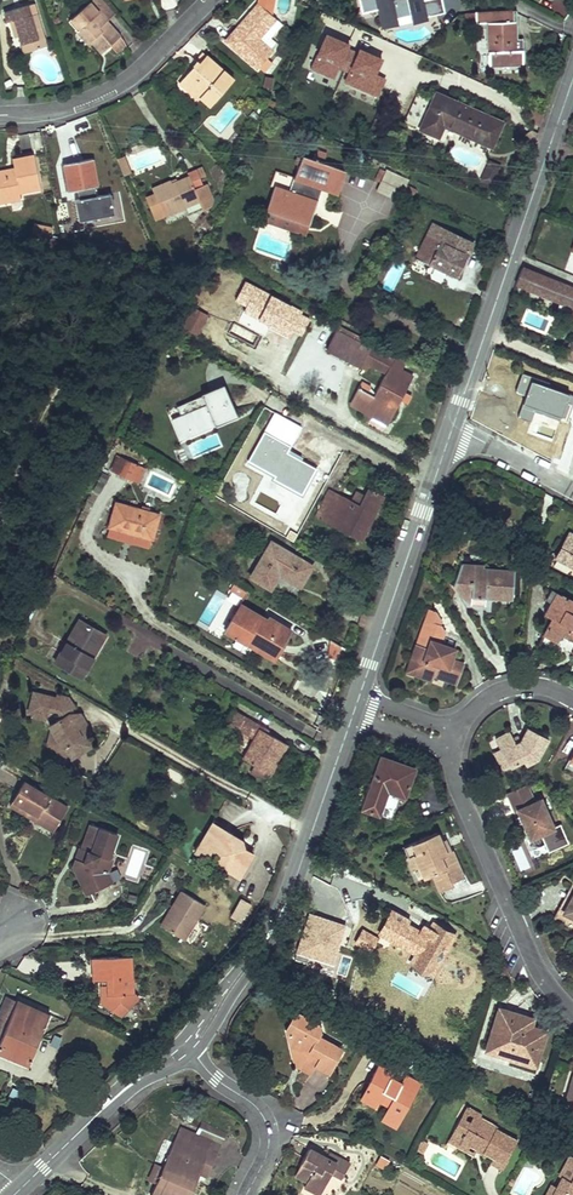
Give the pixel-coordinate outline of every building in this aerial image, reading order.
[(104,0),(95,0),(90,4),(106,21),(115,12),(104,0)] [(225,40),(257,69),(258,67),(264,72),(272,63),(266,58),(279,44),(272,37),(283,25),(271,15),(274,0),(259,0),(258,3),(241,23),(244,25),(235,35),(232,32),(225,40)] [(362,12),(378,8),(382,27),(398,24),(396,17),(410,14),(412,21),(412,23),(427,20),(426,16),(444,13),(442,0),(359,0),(362,12)] [(93,43),(102,52),(120,36),(106,21),(90,4),(70,24),(78,32),(81,29),(93,43)] [(20,37),(24,53),(46,47),(37,13),(26,16),(23,8),(4,13),(7,22),(11,21),(16,38),(20,37)] [(487,23),(489,66),(523,64),(522,49),(516,49),(515,39),(514,10),(475,12),(475,24),(487,23)] [(475,12),(464,13),(465,24),(475,24),(475,12)] [(396,17),(398,24),(412,21),(410,14),(396,17)] [(241,23),(232,32),(235,35),(244,25),(241,23)] [(81,29),(78,32),(90,45),(93,43),(81,29)] [(384,78),(375,74),(382,59),(358,48),(356,51),(348,48),(349,44),(326,34),(311,67),(334,77),(338,69),(346,73),(343,80),(376,95),(384,78)] [(200,96),(211,106),(234,79),(202,51),(194,60),(200,65),(197,69),(193,65),(181,80),(200,96)] [(200,65),(194,60),(191,64),(193,65),(197,69),(200,65)] [(200,96),(181,80),(178,82),(197,99),(200,96)] [(502,123),(436,93),(420,128),(438,137),(444,125),(492,146),(502,123)] [(276,186),(268,210),(309,224),(317,202),(314,201),(319,187),(322,188),(339,194),(347,171),(324,163),(327,155),(317,151),(314,161),(302,156),(295,177),(290,191),(276,186)] [(39,190),(33,155),(21,157),(23,163),(13,165),(14,168),(15,173),(8,174),(7,169),(0,170),(0,171),(0,196),(9,194),(10,201),(20,199),(19,193),(39,190)] [(124,156),(117,159),(124,176),(131,173),(124,156)] [(94,186),(97,185),(92,159),(64,164),(69,190),(78,189),(94,186)] [(495,190),(504,168),(487,161),(478,182),(495,190)] [(171,180),(152,188),(163,216),(199,201),(203,210),(210,207),(214,201),(207,184),(203,186),(197,170),(188,174),(189,176),(172,183),(171,180)] [(386,170),(377,190),(398,200),(408,180),(386,170)] [(295,177),(276,171),(272,185),(276,186),(290,191),(295,177)] [(94,186),(78,189),(79,199),(96,196),(94,186)] [(96,196),(79,199),(75,200),(78,221),(114,214),(110,193),(96,196)] [(0,196),(0,202),(10,201),(9,194),(0,196)] [(268,210),(264,221),(305,235),(309,224),(268,210)] [(419,259),(457,277),(473,242),(432,222),(420,248),(423,249),(419,259)] [(32,233),(51,237),(53,227),(34,224),(32,233)] [(395,236),(391,244),(400,248),(404,240),(395,236)] [(420,248),(415,257),(419,259),(423,249),(420,248)] [(522,267),(515,285),(572,308),(572,288),(522,267)] [(288,338),(293,327),(303,332),(310,319),(300,314),(302,311),(246,282),(237,298),(248,303),(244,310),(271,324),(269,328),(288,338)] [(192,307),(181,327),(197,336),(208,316),(192,307)] [(344,329),(341,334),(364,346),(367,342),(344,329)] [(361,384),(350,403),(388,423),(400,400),(404,392),(413,376),(397,368),(392,365),(396,358),(367,342),(364,346),(341,334),(337,332),(328,350),(360,367),(363,362),(386,374),(375,395),(373,398),(367,394),(370,389),(361,384)] [(564,356),(572,359),(572,343),(568,341),(564,356)] [(396,358),(392,365),(397,368),(401,361),(396,358)] [(526,395),(518,416),(529,420),(533,410),(567,422),(572,405),(572,396),(520,377),(515,391),(526,395)] [(202,395),(207,404),(170,420),(180,442),(216,427),(215,424),(237,415),(224,385),(202,395)] [(370,389),(367,394),(373,398),(375,395),(370,389)] [(404,392),(400,400),(406,403),(410,395),(404,392)] [(316,469),(287,453),(301,427),(275,413),(248,460),(276,476),(273,480),(301,496),(316,469)] [(118,457),(112,472),(129,479),(135,465),(118,457)] [(135,465),(129,479),(138,483),(145,469),(135,465)] [(352,501),(330,489),(316,517),(361,540),(383,496),(370,489),(366,497),(356,492),(352,501)] [(115,503),(109,526),(151,538),(158,515),(115,503)] [(109,526),(107,534),(149,546),(151,538),(109,526)] [(555,558),(572,568),(572,541),(566,537),(555,558)] [(311,567),(271,544),(251,577),(270,588),(278,573),(280,571),(284,573),(283,576),(299,586),(311,567)] [(485,597),(512,599),(514,571),(482,568),(482,565),(461,563),(453,586),(457,593),(472,594),(471,604),(479,605),(480,597),(485,597)] [(563,597),(551,590),(546,601),(550,603),(557,607),(563,597)] [(543,635),(557,643),(561,635),(565,627),(570,629),(568,633),(572,636),(572,602),(563,597),(557,607),(550,603),(544,615),(551,619),(543,635)] [(267,621),(240,605),(225,631),(273,660),(291,630),(269,617),(267,621)] [(81,620),(56,663),(82,678),(94,659),(88,655),(102,633),(81,620)] [(418,662),(413,674),(432,681),(434,677),(435,674),(445,677),(444,680),(453,683),(456,673),(460,674),(464,664),(452,659),(455,650),(440,644),(445,631),(441,626),(426,620),(417,644),(416,644),(410,659),(418,662)] [(568,633),(570,629),(565,627),(561,635),(572,641),(572,636),(568,633)] [(102,633),(88,655),(94,659),(107,636),(102,633)] [(418,662),(410,659),(405,672),(413,674),(418,662)] [(51,730),(70,760),(92,746),(86,736),(78,723),(83,720),(83,717),(82,716),(80,714),(78,714),(75,716),(71,709),(74,707),(68,697),(57,694),(56,698),(34,693),(29,712),(35,713),(34,717),(45,719),(47,709),(60,712),(64,718),(50,726),(51,730)] [(233,709),(225,723),(240,732),(248,718),(233,709)] [(270,730),(248,718),(240,732),(254,740),(243,759),(254,765),(251,771),(265,781),(269,774),(270,775),(287,745),(268,734),(270,730)] [(83,720),(78,723),(86,736),(90,730),(83,720)] [(538,760),(549,739),(528,728),(521,742),(516,745),(513,739),(509,732),(495,740),(500,749),(510,766),(511,769),(524,762),(526,766),(538,760)] [(55,748),(64,764),(70,760),(51,730),(47,746),(55,748)] [(510,766),(500,749),(493,753),(502,770),(510,766)] [(414,770),(381,758),(363,810),(378,815),(387,790),(392,792),(404,797),(414,770)] [(66,808),(24,783),(10,806),(30,818),(32,813),(55,826),(66,808)] [(527,785),(507,793),(515,812),(519,811),(521,816),(526,826),(522,828),(528,843),(542,837),(548,853),(569,844),(560,825),(552,828),(541,801),(535,804),(527,785)] [(392,792),(387,790),(378,815),(384,816),(392,792)] [(32,813),(30,818),(52,830),(55,826),(32,813)] [(521,816),(515,818),(529,851),(531,850),(528,843),(522,828),(526,826),(521,816)] [(221,823),(214,819),(194,852),(205,859),(211,850),(219,855),(214,863),(222,868),(228,872),(234,875),(238,879),(253,855),(243,849),(241,840),(233,835),(218,826),(221,823)] [(235,832),(221,823),(218,826),(233,835),(235,832)] [(107,861),(117,834),(90,825),(81,850),(86,851),(84,857),(81,856),(78,859),(76,859),(73,867),(82,886),(95,881),(98,889),(112,883),(107,873),(111,862),(107,861)] [(439,842),(436,834),(412,845),(416,854),(408,858),(413,869),(418,867),(424,878),(432,875),(439,891),(452,886),(450,883),(463,877),(452,851),(450,851),(444,854),(439,842)] [(416,854),(412,845),(404,848),(408,858),(416,854)] [(81,850),(80,849),(76,859),(78,859),(81,856),(84,857),(86,851),(81,850)] [(95,881),(82,886),(86,895),(98,889),(95,881)] [(560,910),(565,912),(572,898),(572,885),(560,910)] [(165,928),(183,939),(205,905),(182,891),(172,907),(177,910),(165,928)] [(565,912),(572,917),(572,898),(565,912)] [(239,899),(229,919),(240,924),(250,905),(239,899)] [(172,907),(161,925),(165,928),(177,910),(172,907)] [(333,963),(345,925),(310,913),(294,959),(308,964),(311,955),(333,963)] [(421,934),(390,917),(382,933),(419,954),(414,962),(433,973),(454,936),(451,934),(440,928),(437,933),(431,930),(426,927),(421,934)] [(444,920),(440,928),(451,934),(455,926),(444,920)] [(440,928),(434,925),(431,930),(437,933),(440,928)] [(379,939),(363,930),(356,942),(372,951),(379,939)] [(131,978),(130,956),(91,959),(92,969),(95,969),(96,980),(107,979),(107,985),(100,985),(101,1003),(112,1002),(111,1011),(121,1016),(138,997),(133,993),(132,978),(131,978)] [(0,1012),(0,1026),(5,1029),(17,1002),(6,997),(0,1012)] [(27,1066),(49,1016),(17,1002),(5,1029),(1,1038),(0,1037),(0,1054),(27,1066)] [(514,1014),(501,1011),(489,1050),(535,1064),(545,1032),(529,1028),(512,1023),(514,1014)] [(309,1025),(312,1020),(297,1012),(286,1030),(288,1036),(298,1019),(309,1025)] [(531,1019),(514,1014),(512,1023),(529,1028),(531,1019)] [(316,1066),(329,1073),(342,1049),(319,1037),(321,1034),(319,1024),(312,1020),(309,1025),(298,1019),(288,1036),(290,1048),(298,1051),(303,1050),(308,1054),(304,1063),(314,1069),(316,1066)] [(298,1051),(290,1048),(294,1065),(311,1074),(314,1069),(304,1063),(308,1054),(303,1050),(298,1051)] [(394,1070),(381,1063),(362,1098),(375,1106),(378,1100),(383,1092),(395,1098),(390,1107),(383,1119),(396,1127),(420,1085),(406,1077),(402,1085),(390,1078),(394,1070)] [(395,1098),(383,1092),(378,1100),(390,1107),(395,1098)] [(467,1107),(460,1120),(470,1125),(475,1115),(481,1118),(482,1116),(467,1107)] [(470,1125),(460,1120),(453,1134),(462,1139),(459,1145),(468,1150),(470,1146),(477,1150),(479,1146),(485,1150),(483,1153),(493,1159),(504,1165),(517,1140),(497,1130),(498,1127),(481,1118),(475,1115),(470,1125)] [(226,1134),(201,1123),(196,1134),(221,1145),(226,1134)] [(213,1143),(180,1128),(163,1168),(157,1166),(150,1180),(157,1182),(151,1194),(191,1194),(200,1173),(210,1152),(213,1143)] [(462,1139),(453,1134),(448,1143),(473,1157),(477,1150),(470,1146),(468,1150),(459,1145),(462,1139)] [(425,1145),(420,1142),(415,1150),(420,1153),(425,1145)] [(328,1159),(310,1149),(296,1174),(308,1180),(305,1186),(320,1194),(332,1173),(342,1179),(350,1164),(339,1159),(337,1164),(328,1159)] [(216,1154),(210,1152),(200,1173),(207,1175),(216,1154)] [(339,1159),(330,1154),(328,1159),(337,1164),(339,1159)] [(504,1165),(493,1159),(490,1165),(501,1170),(504,1165)] [(569,1159),(560,1176),(563,1177),(571,1181),(572,1177),(572,1160),(569,1159)] [(563,1177),(556,1189),(553,1194),(572,1194),(572,1177),(571,1181),(563,1177)] [(556,1189),(551,1186),(546,1194),(553,1194),(556,1189)]
